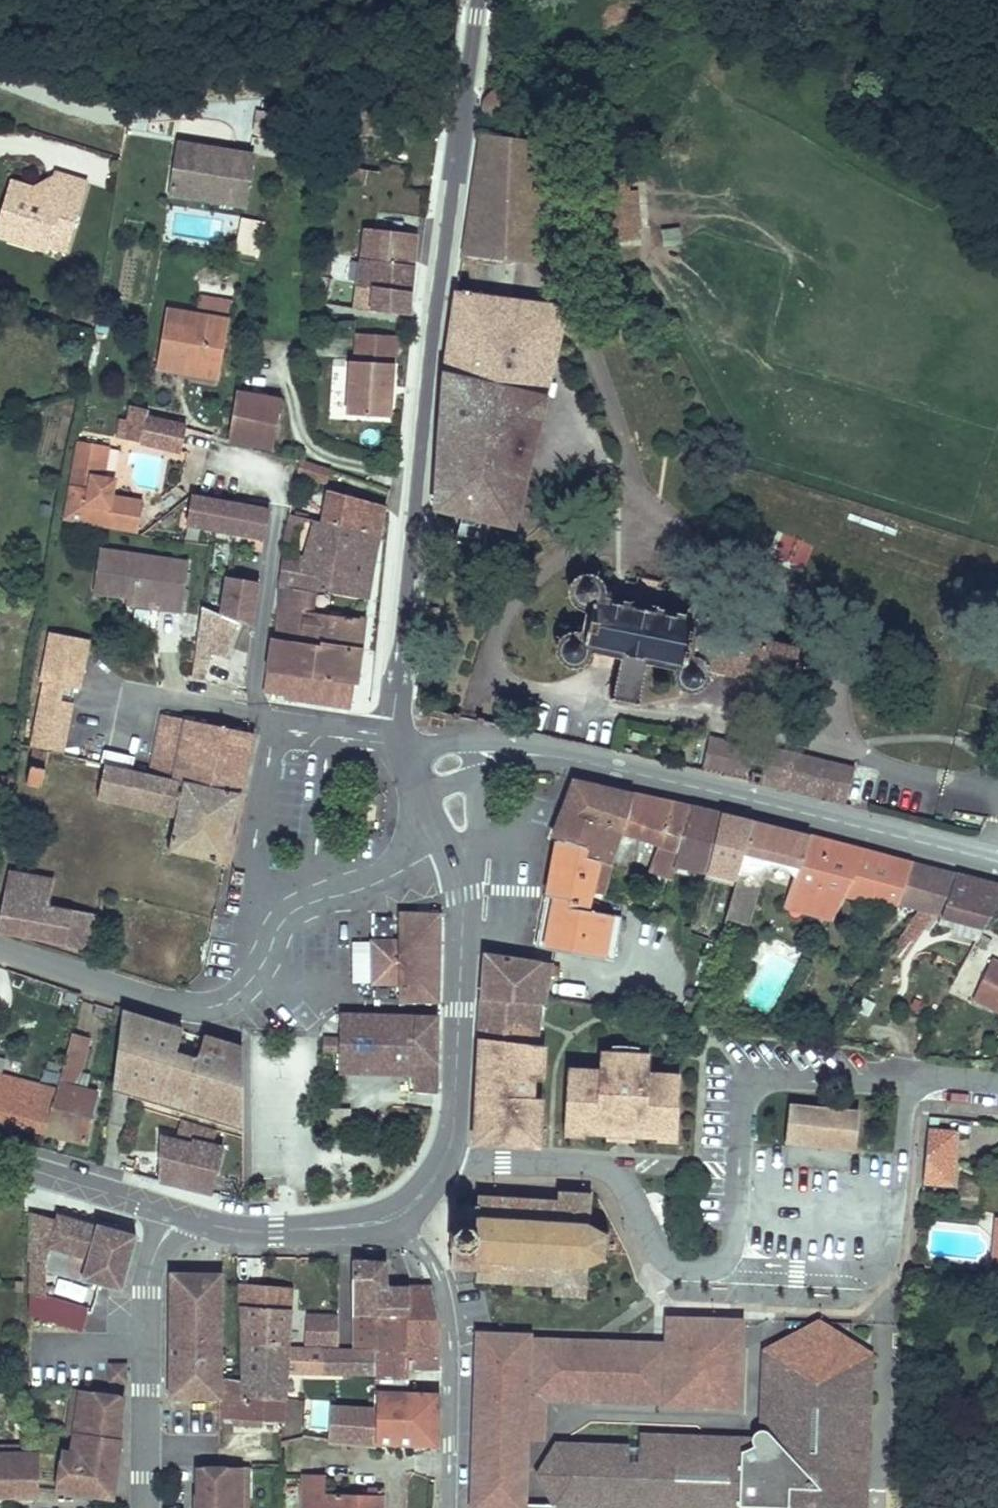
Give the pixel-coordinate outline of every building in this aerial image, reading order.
[(464,256),(545,268),(536,144),(480,137),(464,256)] [(246,207),(253,155),(179,143),(173,179),(213,186),(210,201),(246,207)] [(48,245),(67,251),(88,184),(55,173),(48,193),(10,182),(0,215),(0,217),(15,221),(9,239),(34,247),(34,246),(35,241),(48,245)] [(210,201),(213,186),(173,179),(170,195),(210,201)] [(627,191),(626,181),(599,183),(600,194),(627,191)] [(642,230),(639,190),(630,190),(627,191),(600,194),(588,195),(592,234),(631,231),(632,240),(640,239),(639,230),(642,230)] [(9,239),(15,221),(0,217),(0,236),(9,239)] [(235,252),(260,257),(266,221),(242,217),(235,252)] [(632,240),(631,231),(604,233),(605,243),(632,240)] [(371,310),(408,314),(413,265),(411,265),(413,241),(415,241),(416,238),(366,232),(363,259),(359,284),(342,283),(340,282),(330,279),(325,304),(371,310)] [(47,250),(48,245),(35,241),(34,246),(47,250)] [(359,284),(363,259),(351,257),(350,259),(344,259),(340,282),(342,283),(359,284)] [(436,510),(514,526),(562,336),(508,324),(514,298),(455,292),(451,321),(447,348),(445,374),(436,510)] [(218,380),(229,320),(231,303),(199,297),(196,315),(167,309),(157,369),(218,380)] [(555,306),(514,298),(508,324),(562,336),(564,319),(555,306)] [(391,386),(393,363),(395,336),(357,334),(355,361),(351,361),(348,414),(390,417),(391,395),(385,395),(386,386),(391,386)] [(273,450),(281,399),(236,391),(228,440),(273,450)] [(142,442),(148,418),(148,410),(132,407),(126,439),(142,442)] [(181,452),(187,427),(148,418),(142,442),(181,452)] [(143,503),(111,497),(112,491),(103,478),(102,478),(107,446),(78,441),(64,520),(138,533),(143,503)] [(314,481),(319,465),(301,459),(298,475),(314,481)] [(112,491),(114,480),(103,478),(112,491)] [(378,535),(382,515),(383,508),(329,493),(324,523),(378,535)] [(217,501),(192,496),(187,524),(212,529),(217,501)] [(212,529),(264,539),(268,510),(217,501),(212,529)] [(309,519),(309,514),(296,511),(294,516),(302,518),(309,519)] [(300,527),(302,518),(294,516),(289,515),(288,524),(298,526),(300,527)] [(324,523),(317,521),(298,587),(315,590),(315,592),(366,600),(378,535),(324,523)] [(293,553),(298,526),(288,524),(285,546),(293,553)] [(180,612),(187,562),(101,550),(95,592),(128,597),(160,602),(159,609),(180,612)] [(298,587),(307,557),(286,553),(278,584),(298,587)] [(252,628),(259,582),(228,577),(221,615),(238,622),(252,628)] [(790,692),(798,656),(720,637),(724,630),(724,623),(722,616),(718,612),(709,610),(701,612),(697,617),(695,623),(600,600),(598,594),(596,589),(592,586),(586,585),(582,585),(576,588),(571,593),(569,599),(571,605),(573,610),(578,613),(586,615),(580,637),(572,640),(568,643),(564,650),(563,656),(566,662),(570,666),(572,667),(577,668),(583,668),(588,665),(592,659),(594,650),(625,658),(617,699),(642,704),(653,664),(686,671),(685,682),(685,689),(690,696),(695,698),(701,698),(707,696),(712,690),(713,675),(790,692)] [(278,607),(277,641),(320,647),(320,643),(360,650),(364,619),(312,614),(315,592),(298,589),(281,586),(280,607),(278,607)] [(160,602),(128,597),(127,604),(159,609),(160,602)] [(221,615),(202,607),(197,642),(213,648),(226,654),(238,622),(221,615)] [(89,640),(50,632),(40,681),(43,682),(59,685),(78,690),(89,640)] [(356,682),(360,650),(320,643),(320,647),(277,641),(273,640),(265,691),(287,694),(286,699),(349,708),(353,682),(356,682)] [(213,648),(197,642),(192,677),(202,680),(213,648)] [(224,658),(226,654),(213,648),(211,652),(224,658)] [(56,700),(59,685),(43,682),(40,697),(56,700)] [(62,754),(71,703),(56,700),(40,697),(31,746),(62,754)] [(166,730),(169,716),(163,714),(160,729),(166,730)] [(241,793),(253,734),(169,716),(166,730),(160,729),(158,737),(165,738),(163,746),(157,744),(151,774),(241,793)] [(710,737),(702,771),(751,781),(751,782),(760,784),(845,804),(854,767),(767,746),(767,748),(710,737)] [(42,786),(50,752),(35,749),(27,782),(42,786)] [(225,863),(241,793),(183,781),(151,774),(104,763),(98,798),(176,815),(168,850),(225,863)] [(0,778),(0,790),(8,792),(11,780),(0,778)] [(622,831),(633,795),(575,781),(564,810),(622,831)] [(676,865),(692,808),(633,795),(622,831),(639,838),(659,846),(650,872),(672,879),(676,865)] [(721,814),(692,808),(676,865),(707,872),(721,814)] [(622,831),(564,810),(553,838),(557,839),(558,839),(587,850),(585,858),(599,862),(610,865),(622,831)] [(753,822),(721,814),(707,872),(737,879),(738,874),(753,822)] [(899,902),(912,864),(810,837),(753,822),(738,874),(737,879),(725,920),(750,927),(766,868),(767,867),(780,867),(795,878),(789,896),(832,920),(845,896),(898,904),(899,902)] [(613,961),(621,917),(597,912),(599,905),(589,902),(591,892),(604,895),(611,865),(610,865),(599,862),(585,858),(587,850),(558,839),(557,839),(537,948),(613,961)] [(956,876),(912,864),(899,902),(928,909),(928,913),(942,917),(956,876)] [(52,880),(11,872),(0,931),(91,948),(98,917),(47,906),(52,880)] [(997,904),(997,886),(956,876),(942,917),(984,928),(997,904)] [(832,920),(789,896),(784,909),(831,922),(832,920)] [(928,909),(899,902),(898,904),(898,905),(928,913),(928,909)] [(398,981),(398,998),(432,1000),(438,915),(401,912),(401,940),(375,938),(372,980),(398,981)] [(892,983),(923,932),(910,923),(878,974),(892,983)] [(715,958),(719,946),(707,943),(703,954),(715,958)] [(535,1045),(537,1025),(531,1020),(525,1018),(526,1003),(540,1004),(545,1004),(552,964),(528,961),(526,971),(533,972),(531,982),(514,980),(514,959),(485,955),(482,1000),(505,1002),(503,1018),(481,1016),(480,1038),(492,1040),(535,1045)] [(714,964),(715,961),(702,956),(697,969),(711,974),(714,964)] [(533,972),(526,971),(528,961),(514,959),(514,980),(531,982),(533,972)] [(992,960),(973,999),(997,1010),(997,963),(992,960)] [(709,998),(719,965),(714,964),(711,974),(704,997),(709,998)] [(712,1009),(714,1000),(704,997),(701,1005),(712,1009)] [(537,1025),(540,1004),(526,1003),(525,1018),(531,1020),(537,1025)] [(712,1009),(701,1005),(696,1021),(707,1022),(712,1009)] [(417,1092),(439,1093),(442,1018),(344,1014),(343,1038),(329,1037),(329,1050),(340,1051),(340,1072),(418,1076),(417,1092)] [(244,1134),(243,1052),(204,1040),(197,1064),(175,1057),(182,1033),(123,1015),(113,1095),(244,1134)] [(91,1041),(73,1036),(57,1092),(46,1132),(86,1144),(100,1095),(87,1091),(78,1089),(82,1072),(91,1041)] [(487,1137),(492,1040),(480,1038),(478,1073),(478,1094),(479,1103),(481,1103),(480,1115),(476,1115),(475,1142),(489,1144),(487,1137)] [(539,1140),(540,1104),(532,1104),(532,1098),(533,1077),(542,1077),(543,1062),(537,1062),(538,1045),(535,1045),(492,1040),(487,1137),(489,1144),(521,1146),(522,1139),(539,1140)] [(639,1055),(639,1047),(612,1046),(611,1054),(639,1055)] [(677,1134),(680,1076),(649,1074),(650,1055),(639,1055),(611,1054),(600,1053),(599,1071),(567,1070),(564,1128),(582,1129),(582,1132),(583,1132),(598,1133),(598,1130),(606,1130),(634,1132),(643,1132),(643,1136),(657,1137),(658,1136),(658,1133),(666,1133),(677,1134)] [(87,1091),(91,1075),(82,1072),(78,1089),(87,1091)] [(57,1092),(0,1076),(0,1120),(46,1132),(57,1092)] [(857,1110),(789,1104),(785,1142),(854,1148),(857,1110)] [(162,1182),(214,1196),(224,1146),(211,1144),(216,1130),(184,1121),(178,1143),(163,1139),(162,1182)] [(583,1137),(583,1132),(582,1132),(582,1129),(564,1128),(564,1136),(583,1137)] [(959,1133),(930,1129),(925,1174),(954,1179),(959,1133)] [(634,1139),(634,1132),(606,1130),(606,1138),(634,1139)] [(676,1142),(677,1134),(666,1133),(658,1133),(658,1136),(657,1137),(657,1141),(676,1142)] [(603,1257),(605,1236),(609,1234),(607,1230),(603,1233),(589,1224),(591,1193),(558,1191),(558,1200),(477,1195),(477,1206),(454,1205),(451,1269),(477,1271),(476,1281),(553,1286),(552,1295),(585,1298),(587,1266),(601,1260),(605,1263),(607,1260),(603,1257)] [(937,1213),(937,1202),(925,1202),(925,1212),(937,1213)] [(121,1289),(137,1235),(97,1224),(96,1226),(58,1216),(56,1222),(32,1213),(29,1314),(81,1330),(87,1311),(92,1313),(100,1283),(121,1289)] [(431,1287),(386,1287),(385,1263),(354,1261),(354,1347),(375,1347),(375,1351),(376,1368),(408,1368),(438,1368),(438,1329),(431,1287)] [(220,1397),(221,1273),(207,1273),(207,1281),(192,1281),(179,1293),(179,1370),(171,1370),(171,1396),(210,1397),(220,1397)] [(179,1293),(192,1281),(207,1281),(207,1273),(171,1273),(171,1370),(179,1370),(179,1293)] [(287,1345),(292,1289),(240,1285),(243,1343),(287,1345)] [(321,1342),(322,1317),(306,1317),(306,1343),(321,1344),(321,1342)] [(339,1344),(339,1318),(322,1317),(321,1342),(321,1344),(339,1344)] [(475,1507),(596,1507),(596,1506),(561,1505),(524,1504),(526,1440),(539,1441),(540,1396),(732,1401),(734,1320),(671,1318),(670,1346),(480,1341),(475,1507)] [(824,1502),(822,1493),(816,1484),(826,1474),(841,1490),(856,1491),(862,1349),(841,1336),(840,1346),(796,1344),(796,1334),(765,1351),(763,1391),(776,1391),(777,1402),(777,1406),(777,1411),(775,1417),(774,1421),(773,1424),(769,1431),(768,1432),(765,1430),(761,1430),(758,1430),(754,1433),(752,1438),(752,1440),(754,1446),(748,1449),(742,1451),(739,1452),(734,1453),(732,1453),(720,1453),(707,1449),(707,1438),(640,1435),(639,1447),(564,1445),(545,1475),(561,1505),(596,1506),(596,1507),(752,1507),(787,1507),(824,1507),(824,1502)] [(287,1345),(243,1343),(244,1395),(284,1399),(287,1345)] [(871,1355),(862,1349),(856,1491),(841,1490),(826,1474),(816,1484),(822,1493),(824,1502),(824,1507),(865,1507),(871,1355)] [(354,1377),(354,1351),(324,1351),(324,1377),(354,1377)] [(375,1351),(354,1351),(354,1377),(376,1377),(376,1368),(375,1351)] [(125,1379),(125,1365),(111,1365),(111,1379),(125,1379)] [(409,1377),(408,1368),(376,1368),(376,1377),(409,1377)] [(408,1395),(409,1380),(376,1379),(376,1395),(408,1395)] [(283,1422),(284,1399),(244,1395),(241,1395),(241,1383),(226,1381),(223,1418),(283,1422)] [(80,1409),(82,1391),(74,1390),(68,1433),(70,1433),(72,1415),(80,1409)] [(115,1474),(120,1440),(118,1439),(120,1423),(115,1423),(119,1396),(82,1391),(80,1409),(72,1415),(70,1433),(72,1433),(80,1434),(77,1452),(69,1451),(63,1450),(57,1489),(89,1494),(98,1487),(103,1494),(104,1495),(105,1496),(111,1496),(113,1490),(113,1488),(112,1487),(107,1480),(115,1474)] [(437,1448),(437,1394),(408,1395),(376,1395),(376,1412),(374,1444),(437,1448)] [(120,1423),(124,1397),(119,1396),(115,1423),(120,1423)] [(374,1444),(376,1412),(331,1410),(329,1441),(374,1444)] [(77,1452),(80,1434),(72,1433),(69,1451),(77,1452)] [(754,1446),(753,1444),(752,1440),(707,1438),(707,1449),(720,1453),(732,1453),(734,1453),(739,1452),(742,1451),(748,1449),(754,1446)] [(37,1445),(0,1445),(0,1447),(11,1447),(18,1454),(37,1454),(37,1445)] [(37,1454),(18,1454),(11,1447),(0,1447),(0,1496),(9,1496),(9,1490),(37,1490),(37,1454)] [(248,1495),(241,1488),(241,1469),(204,1469),(204,1495),(199,1495),(197,1495),(197,1507),(248,1507),(248,1495)] [(250,1469),(241,1469),(241,1488),(248,1495),(248,1507),(250,1507),(250,1469)] [(113,1490),(115,1474),(107,1480),(112,1487),(113,1488),(113,1490)] [(383,1490),(370,1490),(370,1496),(323,1495),(323,1477),(304,1476),(304,1507),(383,1507),(383,1490)] [(103,1494),(98,1487),(89,1494),(105,1496),(104,1495),(103,1494)]
